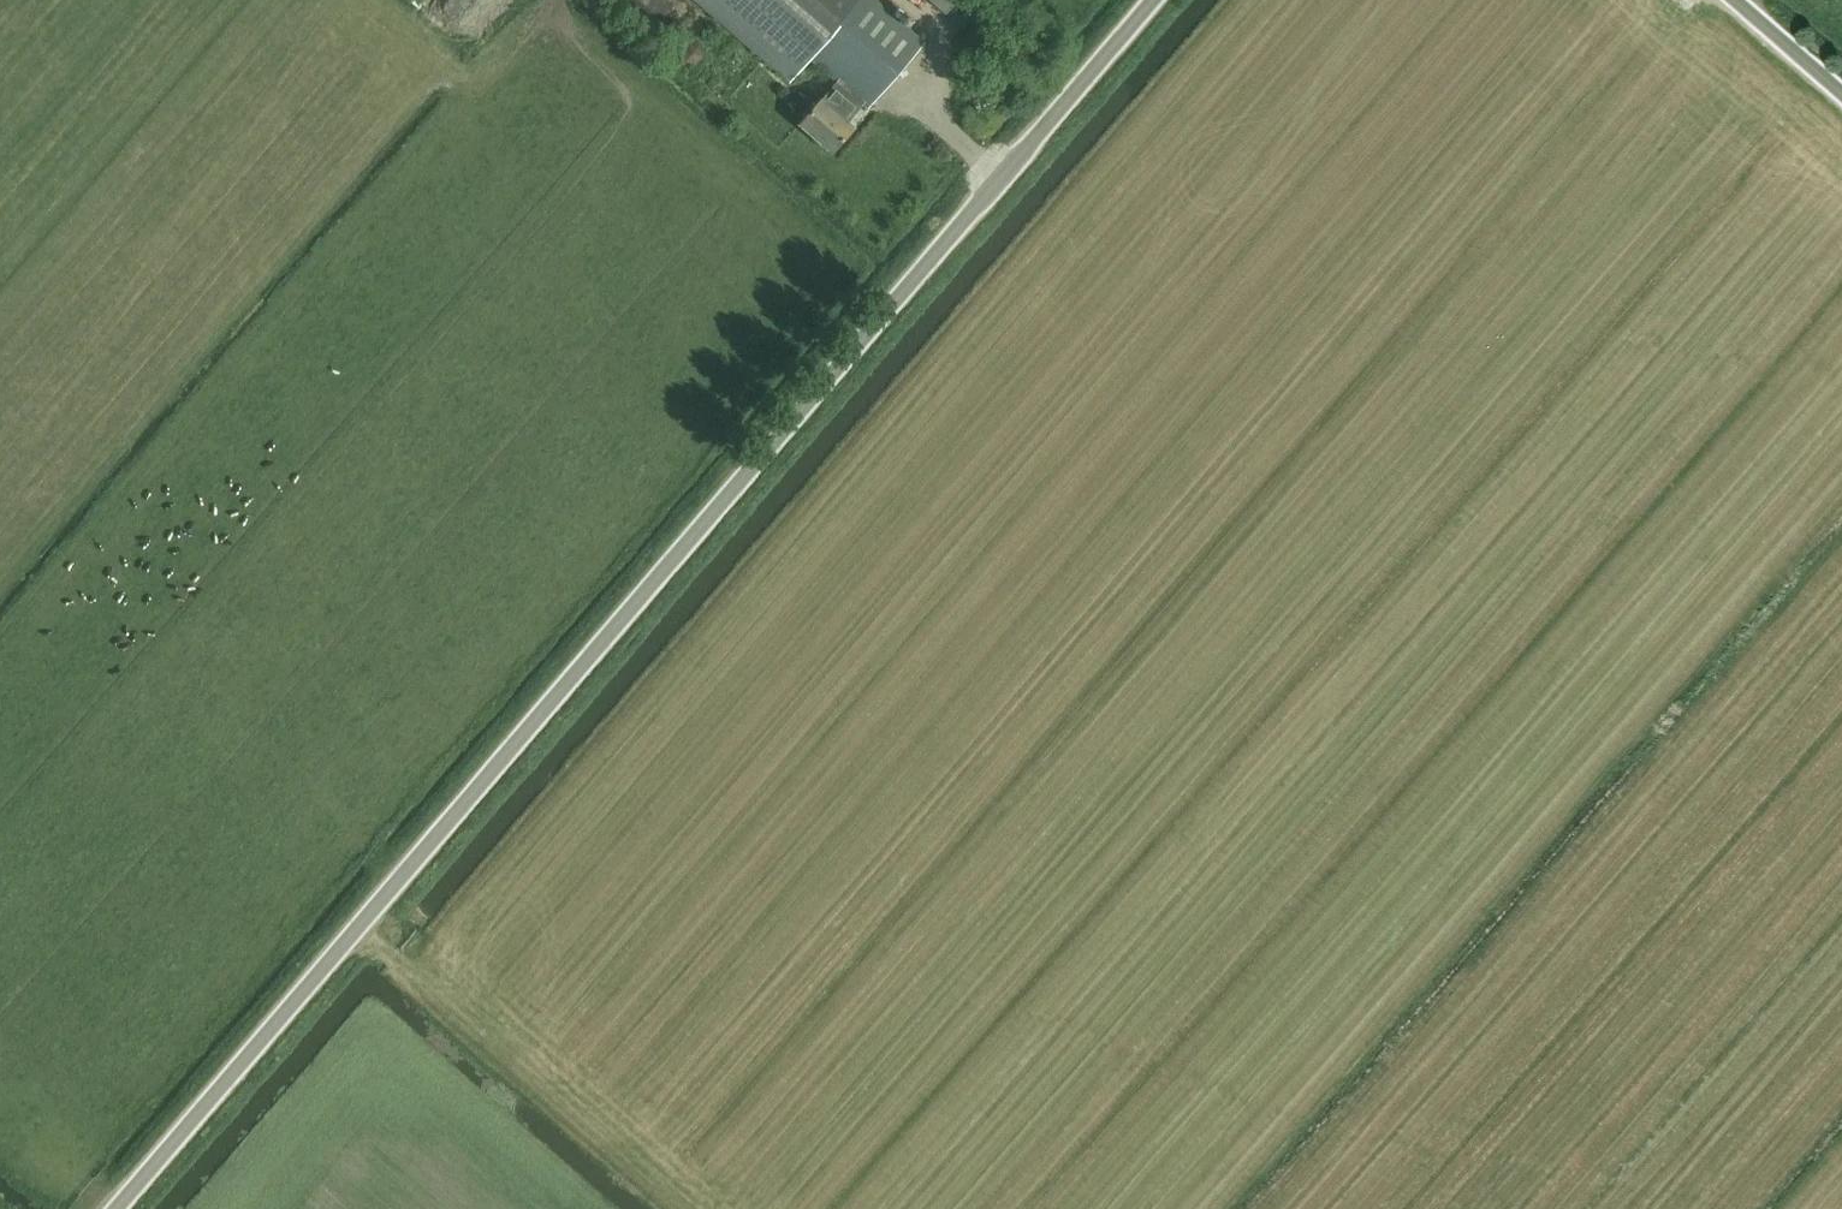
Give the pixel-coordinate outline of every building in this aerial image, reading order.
[(791,81),(810,59),(844,89),(829,107),(820,100),(799,125),(831,152),(852,127),(846,122),(861,104),(866,108),(923,43),(901,24),(907,15),(891,2),(885,10),(874,0),(697,0),(791,81)] [(945,13),(956,0),(930,0),(945,13)]
